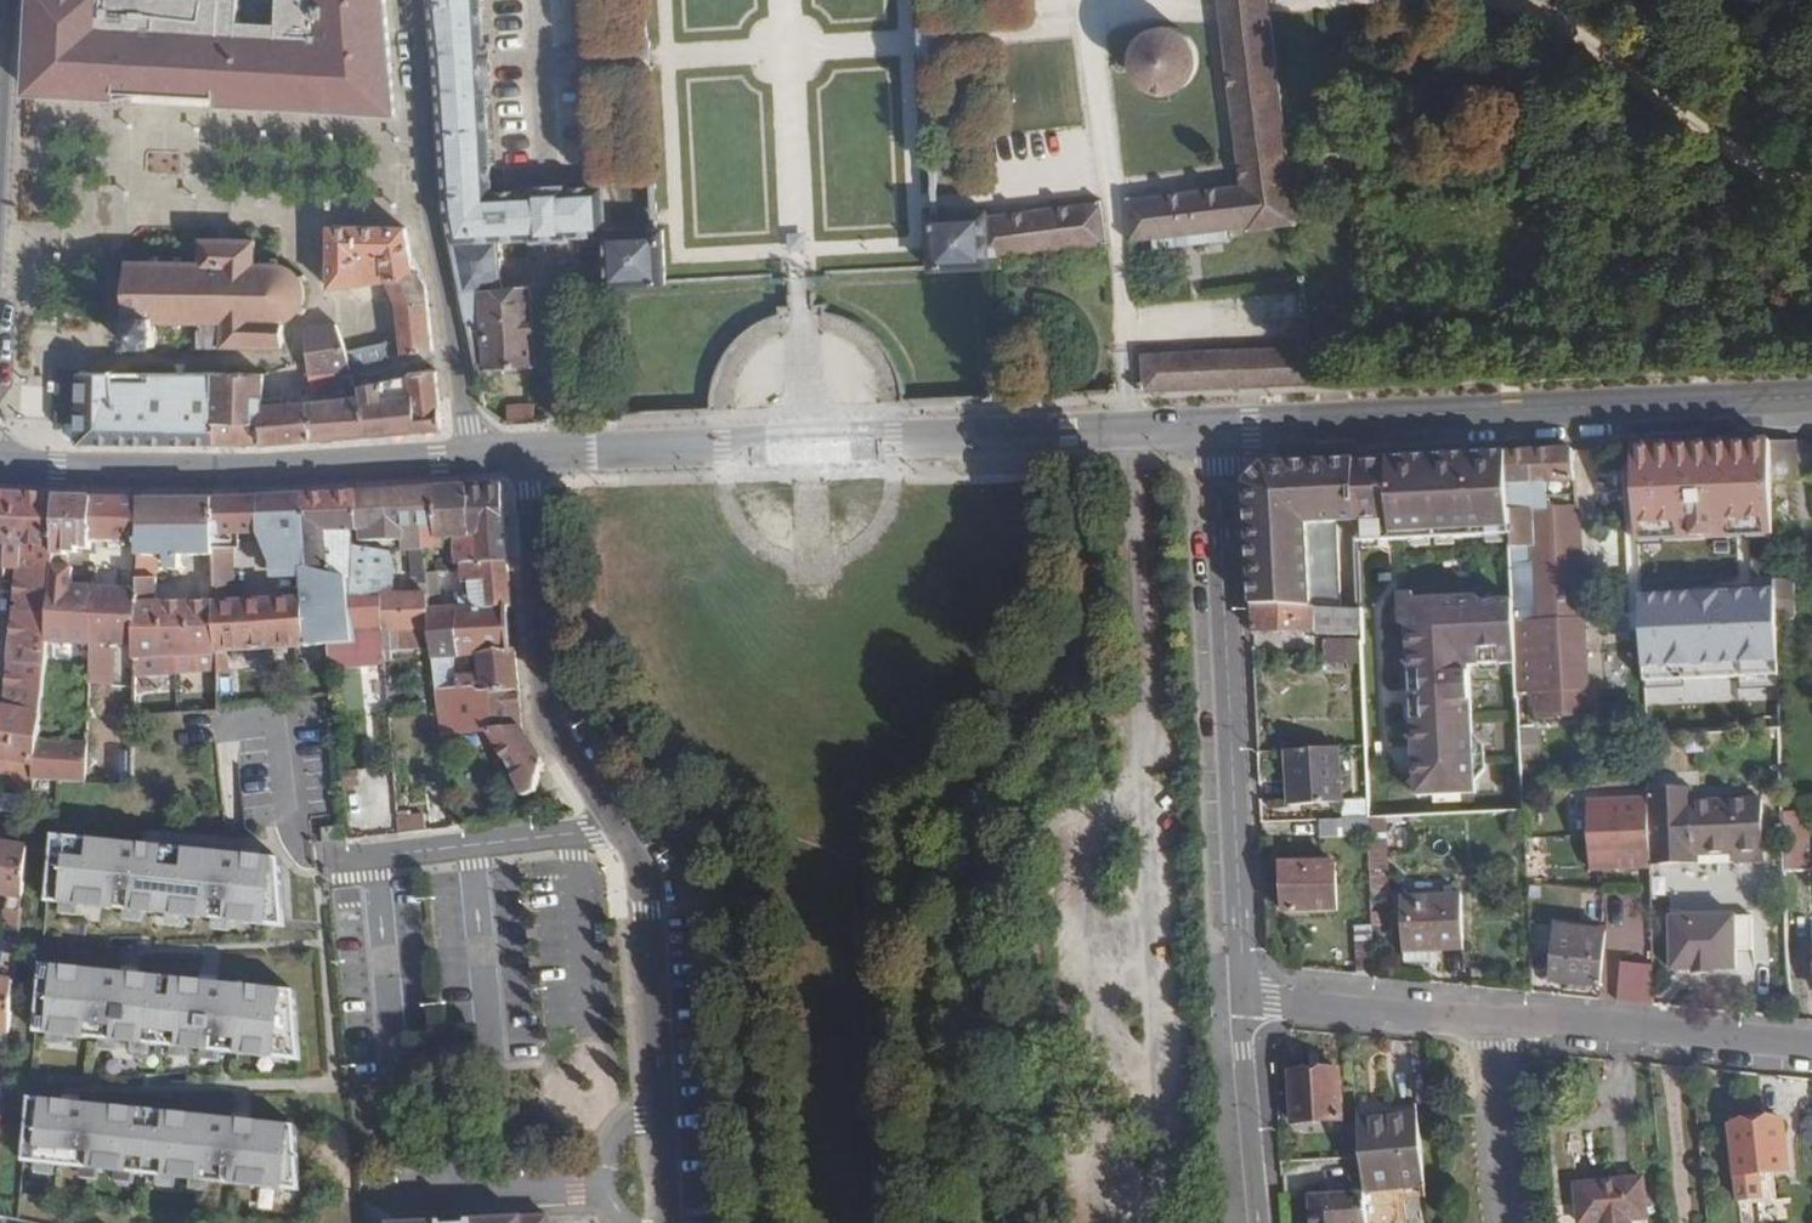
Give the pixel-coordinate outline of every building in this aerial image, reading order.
[(25,89),(28,89),(32,92),(39,93),(47,95),(54,97),(60,98),(66,99),(74,100),(74,91),(88,94),(88,100),(91,100),(99,100),(108,100),(115,100),(124,99),(133,97),(136,95),(137,80),(165,81),(194,83),(193,96),(215,98),(215,96),(344,103),(344,111),(362,112),(393,113),(384,0),(30,0),(25,89)] [(477,364),(529,360),(525,240),(550,238),(604,235),(601,187),(548,190),(494,193),(483,0),(427,0),(453,247),(477,364)] [(1247,231),(1285,227),(1295,226),(1296,226),(1300,227),(1299,220),(1313,219),(1305,154),(1288,154),(1270,15),(1268,0),(1216,0),(1240,183),(1127,195),(1132,239),(1246,227),(1247,231)] [(1136,78),(1140,83),(1146,88),(1152,91),(1158,93),(1165,94),(1172,94),(1178,92),(1184,90),(1190,85),(1195,81),(1198,75),(1201,68),(1202,62),(1202,55),(1201,48),(1198,42),(1194,36),(1190,31),(1184,27),(1178,25),(1171,23),(1164,23),(1158,24),(1151,26),(1145,29),(1140,34),(1136,39),(1133,45),(1131,52),(1130,59),(1131,65),(1133,72),(1136,78)] [(1101,243),(1098,202),(988,214),(987,207),(930,211),(925,211),(930,267),(975,264),(991,263),(990,254),(1101,243)] [(403,227),(326,226),(326,289),(385,283),(384,279),(412,273),(403,227)] [(641,233),(604,235),(606,282),(668,278),(666,232),(655,232),(641,233)] [(252,266),(253,240),(200,239),(199,263),(127,262),(125,345),(154,346),(155,324),(199,325),(218,326),(217,350),(281,352),(283,350),(281,323),(286,321),(290,316),(293,311),(296,306),(299,302),(301,298),(301,292),(300,288),(295,277),(280,266),(252,266)] [(420,277),(412,273),(384,279),(385,283),(393,300),(398,338),(400,354),(432,349),(426,289),(420,277)] [(332,324),(309,326),(305,330),(299,336),(300,365),(305,396),(308,440),(441,430),(435,371),(408,373),(409,381),(358,385),(359,397),(351,397),(344,398),(341,370),(378,364),(386,354),(384,342),(372,345),(358,349),(344,353),(338,339),(332,324)] [(1229,383),(1316,377),(1311,343),(1138,352),(1142,388),(1229,383)] [(349,370),(341,370),(344,398),(351,397),(349,370)] [(168,374),(123,373),(78,373),(76,443),(150,444),(262,446),(262,444),(262,385),(262,374),(168,374)] [(262,385),(262,444),(308,440),(305,396),(270,396),(271,386),(262,385)] [(514,421),(541,418),(539,401),(512,405),(514,421)] [(1797,479),(1796,440),(1770,442),(1771,480),(1797,479)] [(1771,480),(1770,442),(1628,447),(1631,537),(1772,533),(1771,480)] [(1574,507),(1572,451),(1507,455),(1511,538),(1514,604),(1517,664),(1518,698),(1532,698),(1533,717),(1588,716),(1579,507),(1574,507)] [(1511,538),(1507,455),(1354,460),(1357,522),(1357,544),(1511,538)] [(1357,522),(1354,460),(1263,462),(1243,481),(1250,605),(1309,607),(1305,525),(1357,522)] [(459,563),(508,561),(500,485),(485,486),(465,487),(468,535),(454,536),(454,563),(459,563)] [(468,535),(465,487),(419,488),(423,549),(442,548),(441,536),(454,536),(468,535)] [(427,608),(425,573),(423,549),(419,488),(357,493),(361,541),(402,541),(402,552),(409,552),(410,579),(414,581),(415,593),(395,593),(394,588),(386,588),(385,554),(364,553),(372,595),(382,594),(383,631),(382,631),(383,642),(383,649),(430,648),(429,632),(427,608)] [(361,541),(357,493),(350,493),(350,495),(350,513),(353,541),(354,541),(361,541)] [(350,513),(350,495),(304,496),(306,553),(307,566),(352,580),(354,552),(354,541),(353,541),(350,513)] [(59,497),(23,496),(0,496),(0,558),(2,558),(3,545),(5,545),(4,563),(17,565),(5,707),(0,706),(0,734),(37,742),(45,644),(59,497)] [(306,553),(304,496),(256,498),(259,507),(260,534),(264,537),(264,548),(269,555),(306,553)] [(90,542),(92,498),(59,497),(45,644),(67,643),(70,587),(65,587),(66,570),(67,551),(89,551),(90,542)] [(138,544),(139,502),(139,499),(92,498),(90,542),(138,544)] [(256,498),(213,501),(214,553),(235,553),(234,535),(260,534),(259,507),(256,498)] [(214,553),(213,501),(139,502),(138,544),(137,589),(135,648),(135,660),(217,657),(216,654),(216,603),(164,606),(163,558),(214,556),(214,553)] [(460,572),(459,563),(454,563),(454,536),(441,536),(442,548),(423,549),(425,573),(460,572)] [(361,550),(361,541),(354,541),(354,552),(364,553),(361,550)] [(402,541),(361,541),(361,550),(364,553),(385,554),(386,588),(394,588),(395,593),(415,593),(414,581),(410,579),(409,552),(402,552),(402,541)] [(372,595),(364,553),(354,552),(352,580),(351,595),(372,595)] [(297,649),(305,649),(303,615),(302,597),(237,601),(235,553),(214,553),(214,556),(214,557),(216,583),(216,603),(216,654),(297,649)] [(511,606),(508,561),(459,563),(460,572),(425,573),(427,608),(460,607),(511,606)] [(352,614),(351,595),(352,580),(307,566),(304,597),(302,597),(303,615),(333,614),(352,614)] [(67,643),(92,645),(94,645),(98,589),(85,589),(72,587),(70,587),(67,643)] [(1640,677),(1774,673),(1771,588),(1637,592),(1640,677)] [(92,645),(91,683),(111,685),(115,646),(135,648),(137,589),(99,589),(98,589),(94,645),(92,645)] [(1471,665),(1517,664),(1514,604),(1483,605),(1483,599),(1408,601),(1416,796),(1476,795),(1476,782),(1488,771),(1487,748),(1474,736),(1471,665)] [(1309,607),(1250,605),(1252,632),(1360,635),(1360,609),(1309,607)] [(515,647),(511,606),(460,607),(461,631),(463,650),(515,647)] [(461,631),(460,607),(427,608),(429,632),(461,631)] [(305,649),(317,648),(335,647),(333,614),(303,615),(305,649)] [(354,645),(353,632),(352,614),(333,614),(335,647),(354,645)] [(463,650),(461,631),(429,632),(430,648),(430,652),(452,650),(463,650)] [(1359,666),(1360,642),(1323,640),(1323,664),(1359,666)] [(384,659),(383,649),(383,642),(366,643),(368,660),(384,659)] [(518,689),(515,647),(463,650),(452,650),(456,688),(469,686),(481,689),(485,692),(518,689)] [(456,688),(452,650),(430,652),(436,695),(485,692),(481,689),(469,686),(456,688)] [(521,728),(518,689),(485,692),(436,695),(440,734),(488,731),(515,775),(511,778),(517,789),(521,798),(534,793),(539,762),(540,759),(521,728)] [(37,742),(0,734),(0,774),(11,776),(16,785),(15,797),(30,800),(32,782),(37,742)] [(1341,804),(1338,748),(1286,751),(1289,807),(1341,804)] [(521,798),(517,789),(503,791),(505,800),(521,798)] [(1689,792),(1646,794),(1646,799),(1649,865),(1691,864),(1691,855),(1732,854),(1732,863),(1764,861),(1762,802),(1688,804),(1689,792)] [(30,800),(15,797),(0,794),(0,810),(29,816),(30,800)] [(1646,799),(1586,802),(1589,871),(1649,868),(1649,865),(1646,799)] [(423,815),(395,818),(396,836),(426,831),(423,815)] [(1368,836),(1368,818),(1319,820),(1319,838),(1368,836)] [(1388,871),(1386,818),(1368,818),(1368,836),(1370,871),(1388,871)] [(57,837),(50,903),(269,926),(271,906),(285,908),(283,860),(57,837)] [(26,847),(0,842),(0,893),(6,894),(1,928),(18,931),(26,847)] [(1798,848),(1783,848),(1784,869),(1798,871),(1798,848)] [(1336,910),(1335,864),(1282,865),(1284,912),(1336,910)] [(1405,952),(1440,952),(1463,952),(1462,895),(1402,897),(1405,952)] [(1643,942),(1642,895),(1605,896),(1606,943),(1643,942)] [(1730,976),(1730,964),(1750,963),(1749,915),(1660,918),(1662,978),(1730,976)] [(1373,977),(1371,927),(1356,927),(1357,975),(1373,977)] [(1552,981),(1598,987),(1605,932),(1558,927),(1552,981)] [(1440,963),(1440,952),(1405,952),(1405,963),(1440,963)] [(1620,965),(1616,1001),(1656,1006),(1654,968),(1620,965)] [(44,966),(37,1034),(284,1058),(285,1038),(299,1040),(296,991),(44,966)] [(13,980),(0,978),(0,1079),(4,1080),(13,980)] [(1342,1121),(1340,1072),(1289,1075),(1293,1123),(1342,1121)] [(31,1100),(24,1163),(284,1189),(285,1173),(299,1174),(296,1126),(31,1100)] [(1390,1105),(1391,1115),(1418,1113),(1417,1102),(1390,1105)] [(1392,1124),(1358,1127),(1362,1158),(1365,1193),(1425,1187),(1418,1113),(1391,1115),(1392,1124)] [(1391,1115),(1358,1118),(1358,1125),(1358,1127),(1392,1124),(1391,1115)] [(1788,1170),(1783,1122),(1730,1127),(1735,1176),(1788,1170)] [(1358,1127),(1358,1125),(1341,1128),(1344,1159),(1362,1158),(1358,1127)] [(1362,1158),(1344,1159),(1346,1195),(1365,1194),(1365,1193),(1362,1158)] [(1649,1221),(1645,1177),(1577,1183),(1581,1222),(1591,1222),(1601,1222),(1634,1222),(1649,1221)] [(1346,1195),(1310,1198),(1312,1222),(1368,1222),(1365,1194),(1346,1195)] [(387,1218),(387,1222),(554,1222),(551,1216),(548,1211),(387,1218)]
